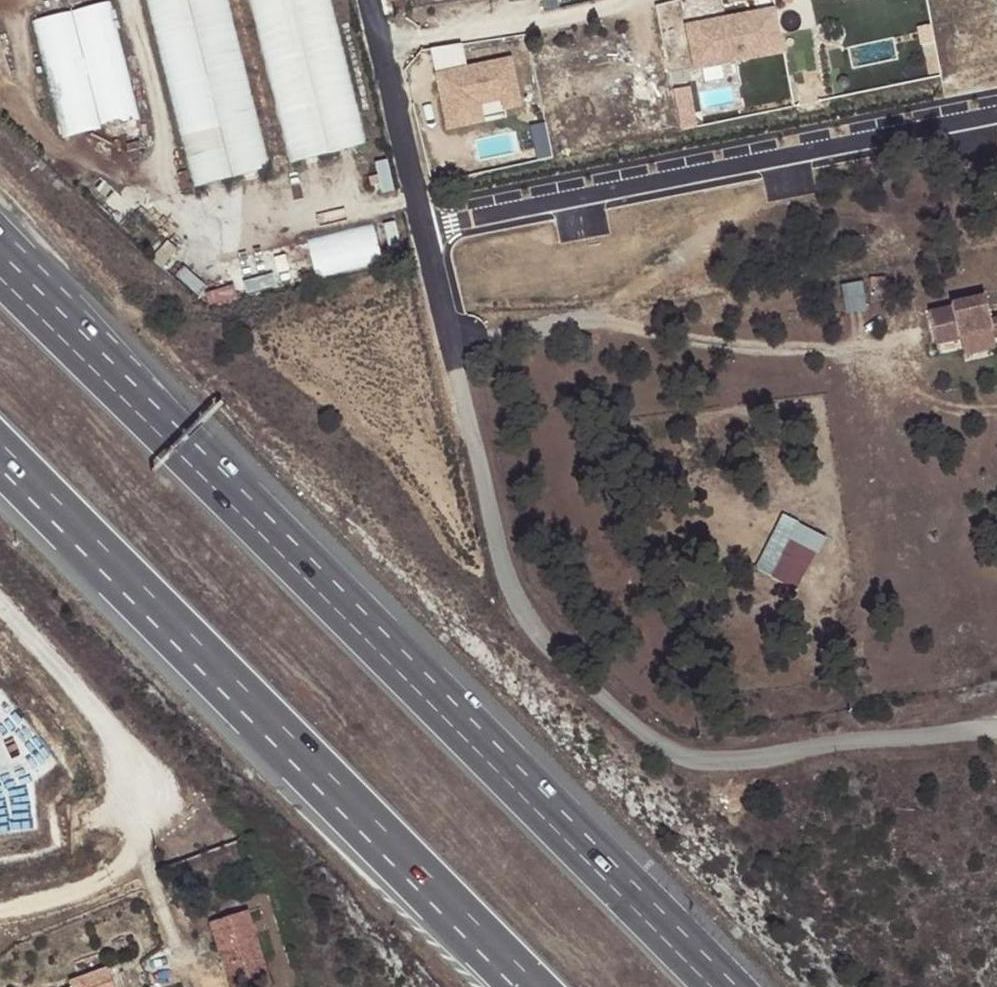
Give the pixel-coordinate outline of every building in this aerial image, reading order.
[(196,185),(273,167),(234,0),(153,0),(196,185)] [(369,144),(336,0),(256,0),(292,161),(369,144)] [(661,2),(666,49),(689,46),(683,0),(677,0),(661,2)] [(32,22),(57,120),(134,101),(111,2),(32,22)] [(686,21),(695,69),(788,53),(780,5),(686,21)] [(526,114),(516,56),(469,64),(466,42),(433,48),(446,127),(526,114)] [(57,120),(62,139),(138,119),(134,101),(57,120)] [(378,225),(311,234),(317,273),(383,264),(378,225)] [(936,345),(959,340),(959,337),(991,330),(991,332),(996,331),(996,319),(990,321),(984,297),(950,305),(951,308),(928,313),(936,345)] [(785,511),(757,565),(801,587),(829,533),(785,511)] [(245,937),(255,934),(249,912),(239,915),(245,937)] [(255,934),(245,937),(239,915),(213,923),(232,986),(265,986),(271,985),(255,934)] [(108,968),(70,981),(72,986),(114,986),(108,968)]
